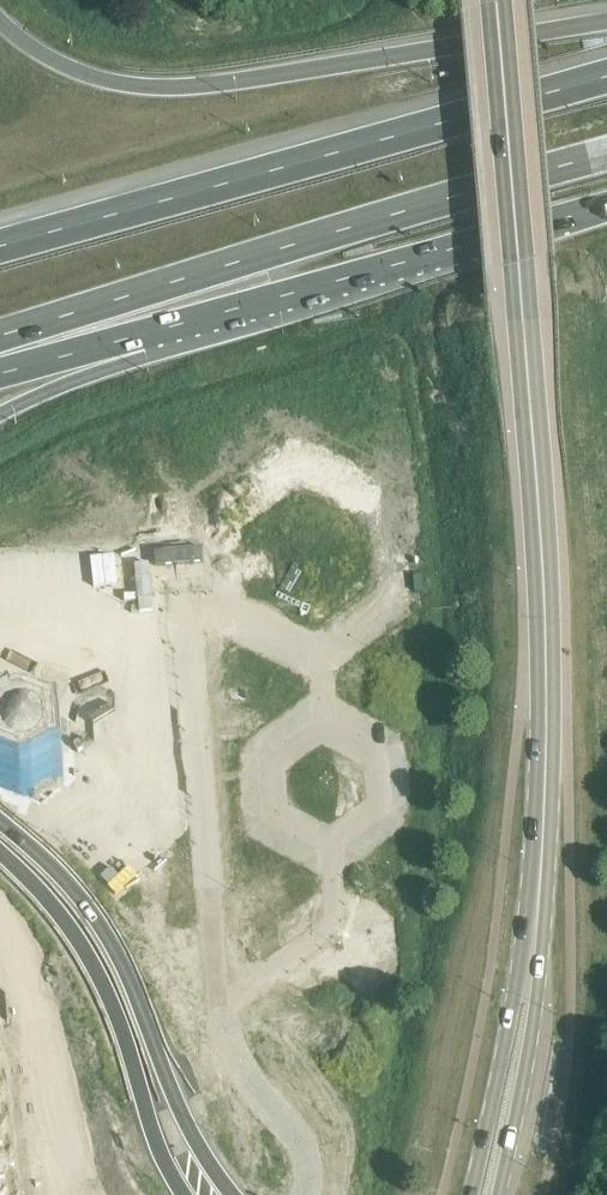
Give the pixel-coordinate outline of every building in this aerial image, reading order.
[(0,745),(0,778),(26,788),(52,773),(49,746),(22,734),(0,745)]
